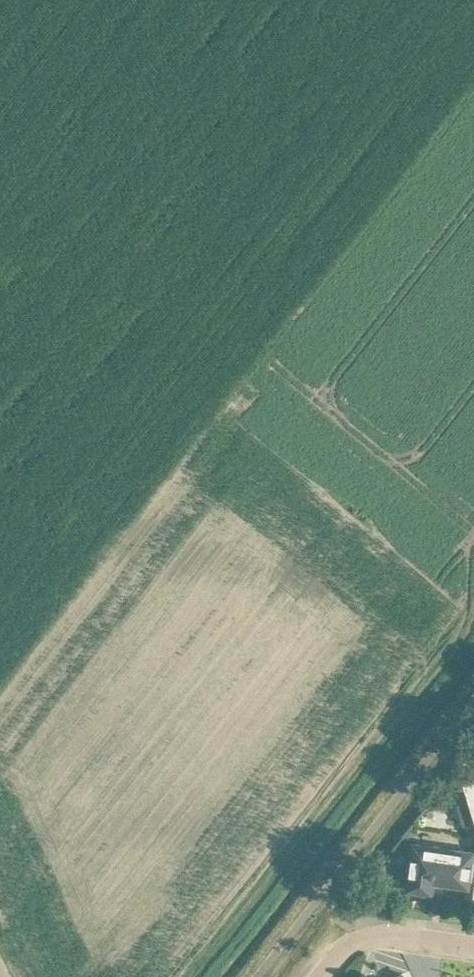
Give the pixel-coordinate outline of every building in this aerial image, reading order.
[(463,777),(469,798),(457,802),(463,823),(473,820),(473,774),(463,777)] [(469,879),(473,879),(473,857),(473,855),(473,847),(414,839),(406,888),(431,892),(433,880),(468,885),(469,879)]
